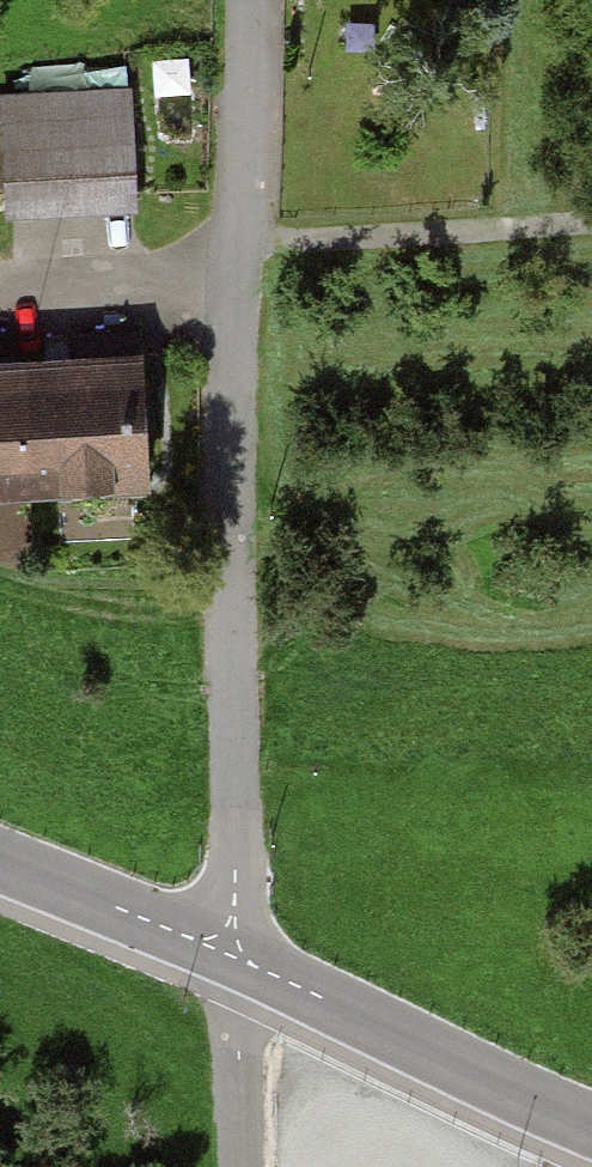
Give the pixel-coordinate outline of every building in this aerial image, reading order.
[(0,109),(0,214),(130,207),(125,103),(0,109)] [(144,373),(0,381),(0,503),(150,495),(144,373)]
